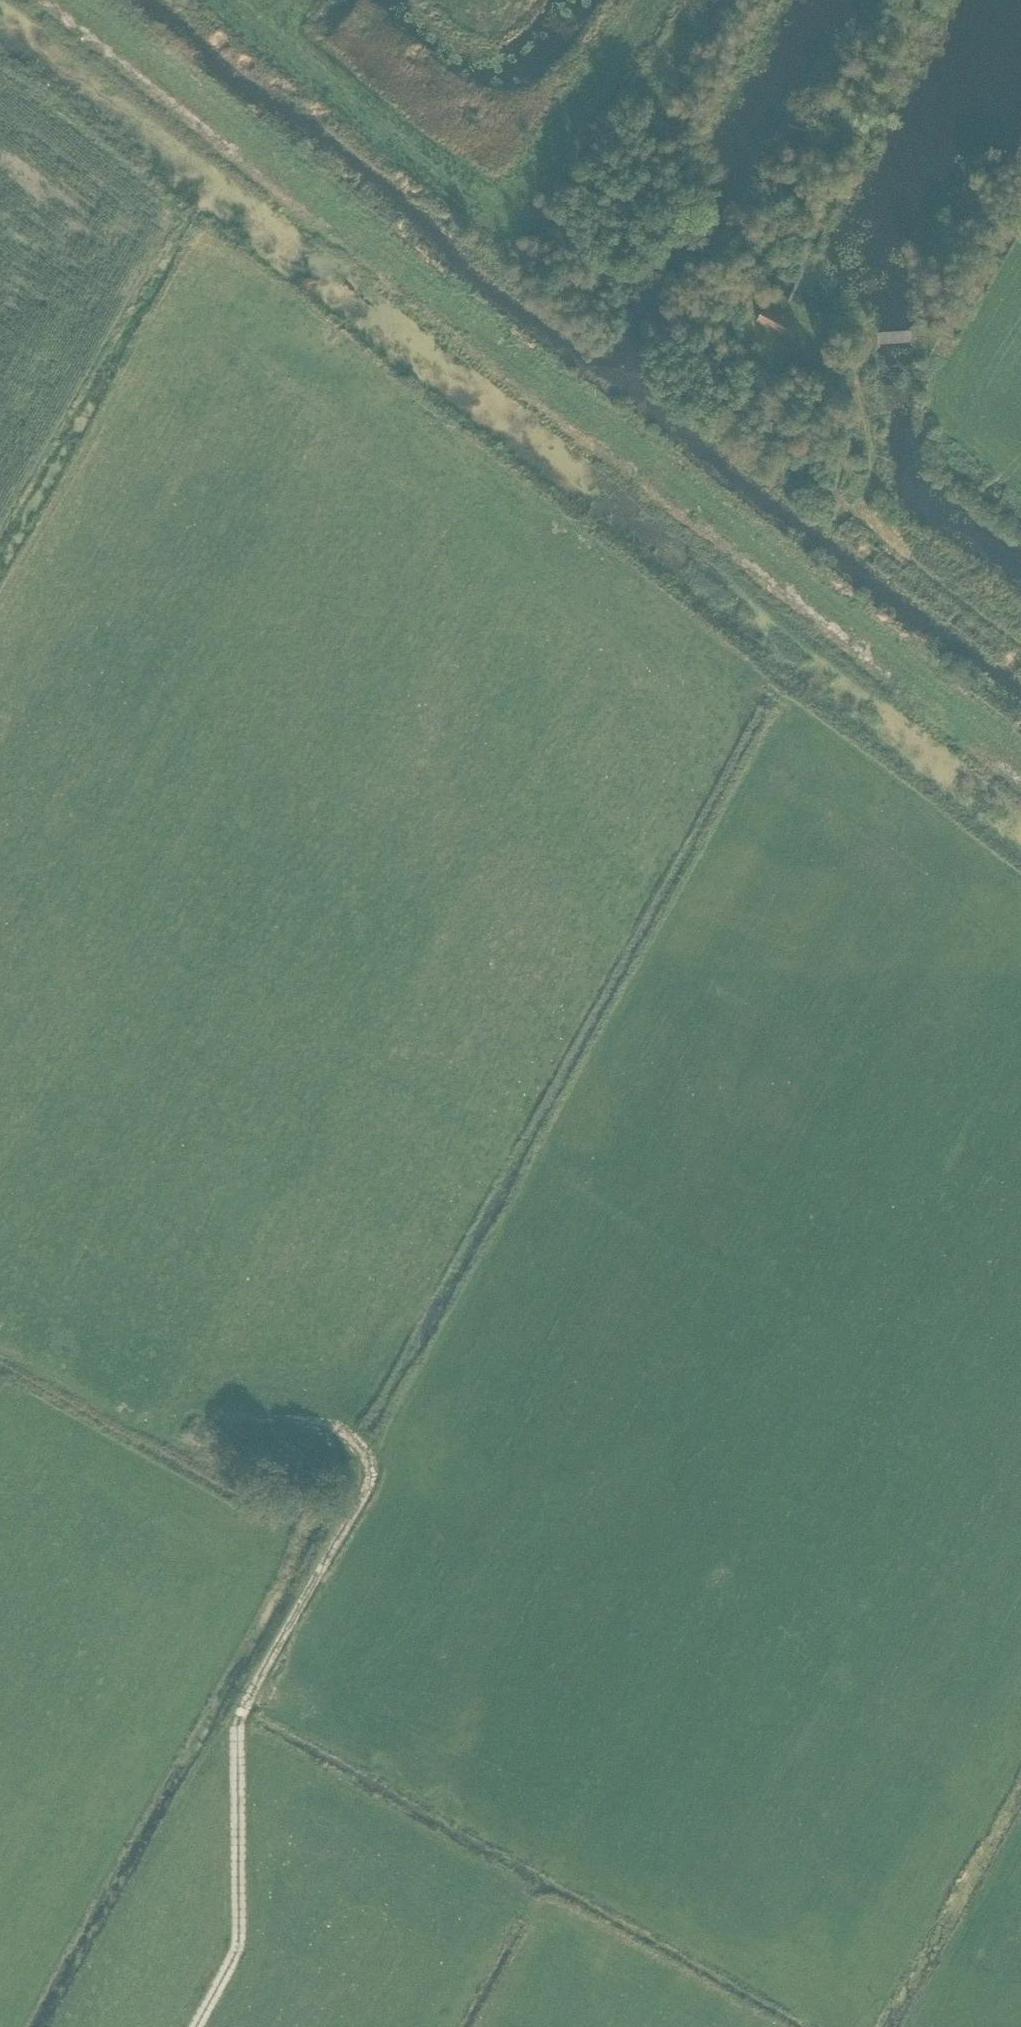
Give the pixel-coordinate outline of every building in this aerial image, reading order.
[(786,338),(795,320),(766,304),(756,321),(786,338)]
